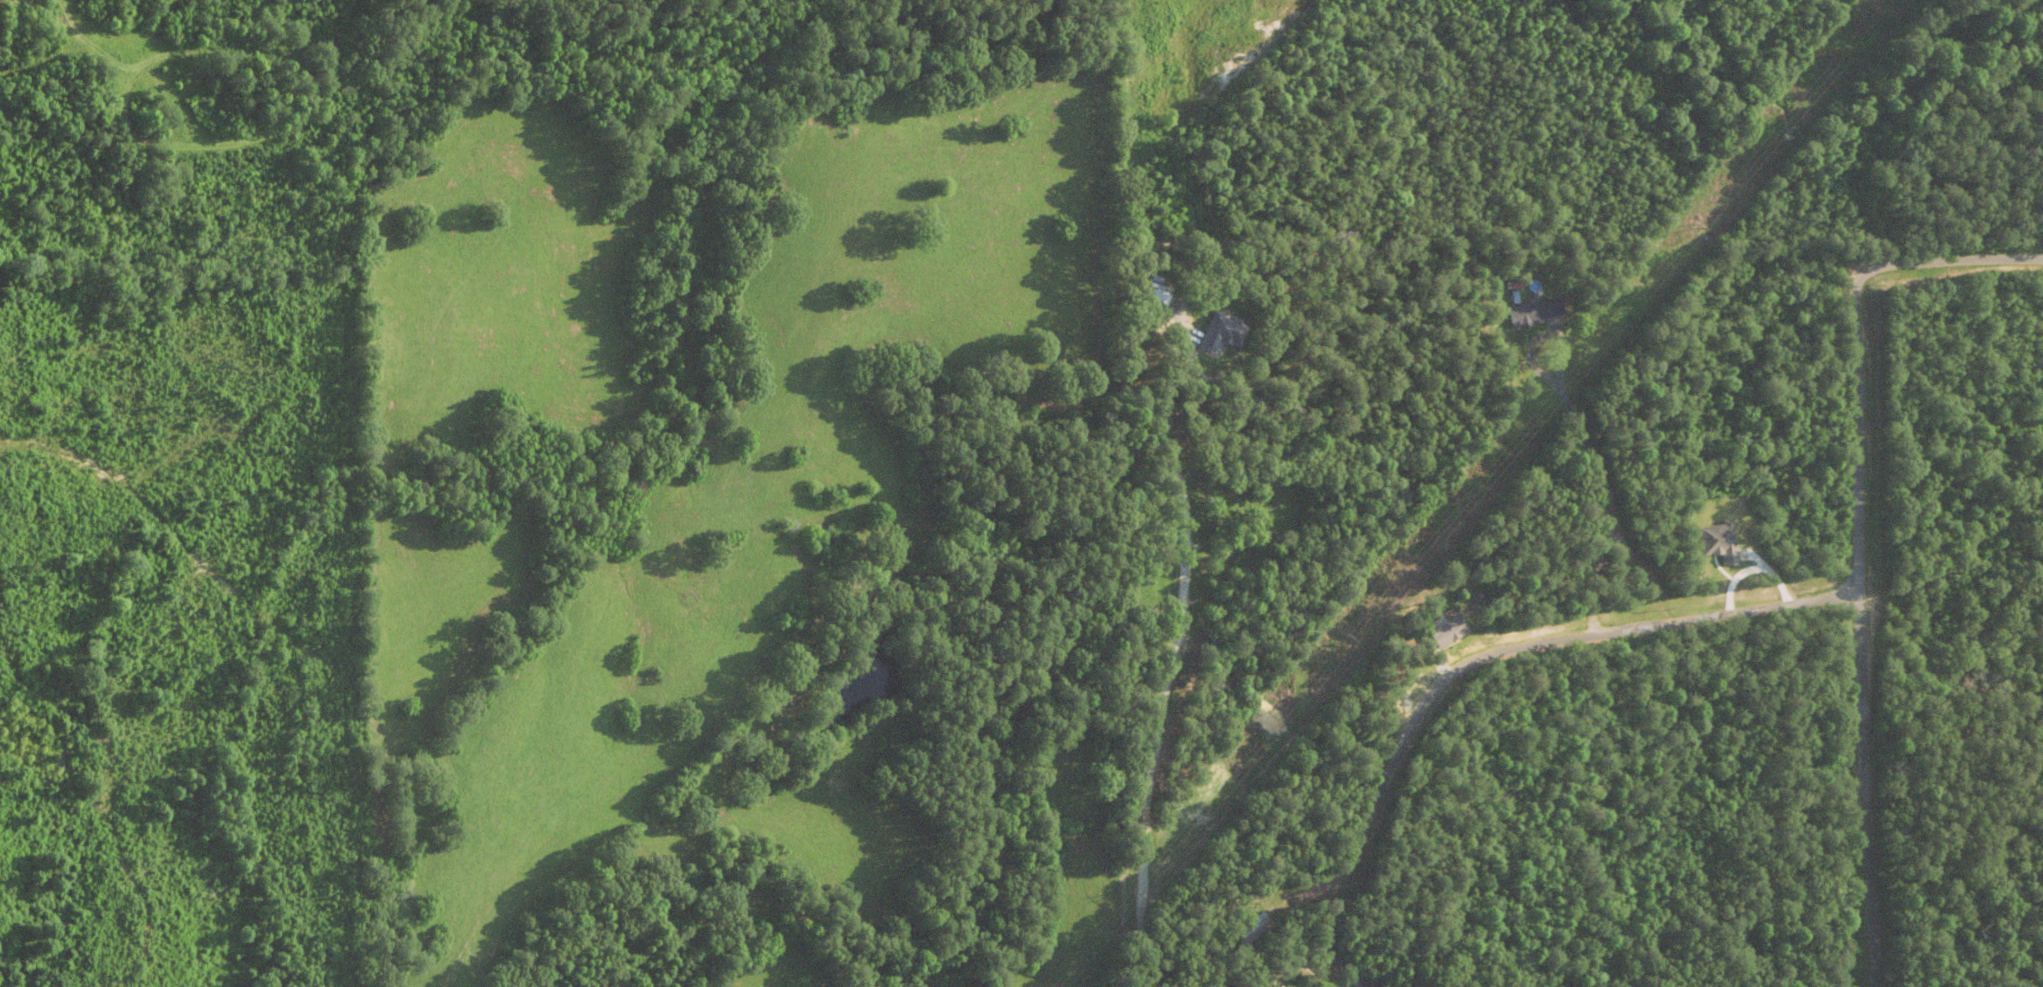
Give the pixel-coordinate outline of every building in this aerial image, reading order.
[(1168,309),(1175,284),(1151,277),(1144,302),(1168,309)] [(1565,321),(1562,300),(1508,307),(1511,328),(1565,321)] [(1241,348),(1248,323),(1212,314),(1202,350),(1218,354),(1221,343),(1241,348)] [(1471,634),(1462,617),(1430,633),(1439,650),(1471,634)] [(1243,950),(1275,930),(1264,913),(1232,934),(1243,950)]
